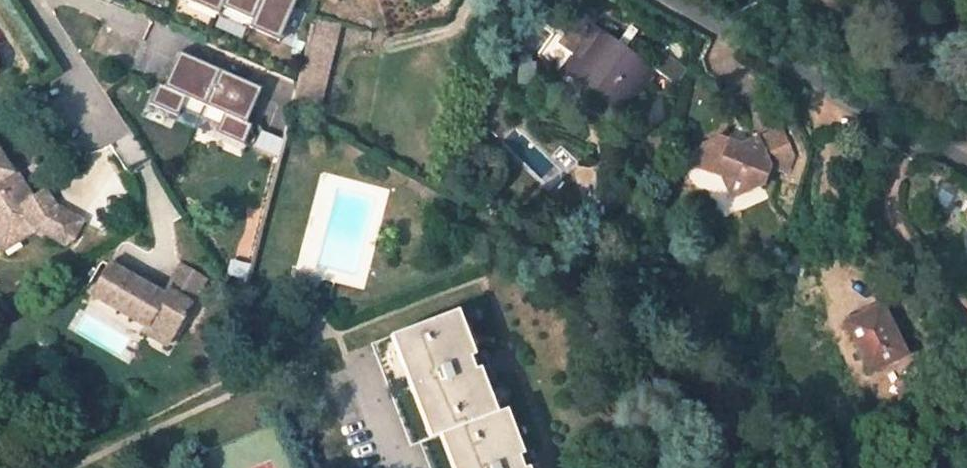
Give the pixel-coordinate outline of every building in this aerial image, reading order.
[(215,16),(221,0),(179,0),(215,16)] [(215,16),(277,44),(296,0),(221,0),(215,16)] [(567,18),(539,54),(540,55),(565,73),(623,115),(657,69),(673,81),(685,64),(652,40),(640,56),(589,19),(582,29),(567,18)] [(316,116),(338,27),(313,21),(293,103),(316,116)] [(147,105),(242,146),(252,123),(246,121),(260,88),(176,51),(162,87),(156,85),(147,105)] [(702,167),(750,190),(763,185),(769,167),(788,173),(794,156),(781,125),(741,141),(722,133),(700,140),(708,152),(702,167)] [(700,140),(692,162),(702,167),(708,152),(700,140)] [(11,232),(19,246),(37,234),(67,254),(73,250),(83,230),(57,212),(47,196),(35,204),(22,184),(19,186),(0,154),(0,238),(11,232)] [(0,238),(0,249),(4,255),(19,246),(11,232),(0,238)] [(108,266),(90,297),(148,328),(152,320),(176,333),(191,304),(167,291),(164,296),(108,266)] [(181,266),(167,291),(191,304),(205,279),(181,266)] [(311,293),(315,275),(296,271),(292,288),(311,293)] [(838,317),(866,365),(901,345),(873,297),(838,317)] [(456,311),(373,344),(411,444),(419,441),(430,467),(522,467),(518,457),(524,454),(506,411),(497,414),(480,369),(475,371),(469,357),(473,355),(456,311)] [(148,328),(145,333),(168,347),(172,341),(176,333),(152,320),(148,328)]
